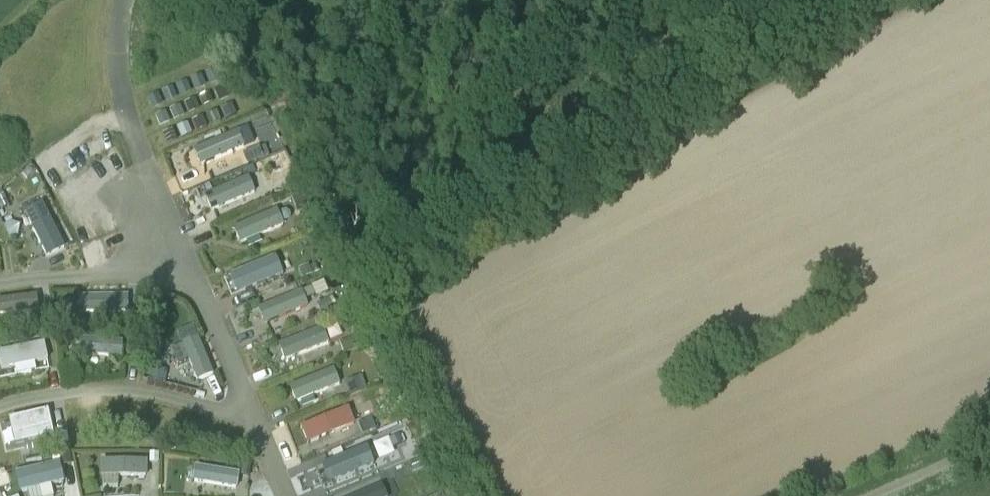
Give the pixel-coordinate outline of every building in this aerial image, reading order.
[(198,163),(253,143),(247,127),(192,147),(198,163)] [(246,164),(267,155),(262,144),(241,153),(246,164)] [(210,211),(253,190),(245,174),(202,195),(210,211)] [(42,256),(62,247),(42,200),(22,209),(42,256)] [(231,228),(238,244),(281,224),(274,208),(231,228)] [(231,294),(282,275),(274,254),(223,274),(231,294)] [(300,288),(254,307),(261,322),(306,304),(300,288)] [(127,314),(125,295),(113,296),(112,290),(72,293),(74,318),(127,314)] [(0,298),(0,318),(37,313),(35,294),(0,298)] [(327,345),(321,328),(277,341),(282,359),(327,345)] [(76,355),(121,355),(121,336),(76,336),(76,355)] [(169,345),(175,364),(188,360),(193,379),(210,374),(199,336),(169,345)] [(47,370),(44,343),(0,348),(0,375),(47,370)] [(292,399),(338,387),(334,370),(287,383),(292,399)] [(360,376),(345,381),(350,393),(364,388),(360,376)] [(52,436),(46,409),(0,419),(0,429),(4,447),(52,436)] [(297,425),(303,442),(354,426),(348,409),(297,425)] [(398,423),(367,433),(375,458),(406,449),(398,423)] [(324,483),(373,468),(366,447),(317,462),(324,483)] [(98,460),(98,477),(145,476),(145,458),(98,460)] [(16,491),(62,482),(58,461),(12,470),(16,491)] [(192,466),(191,484),(236,485),(236,468),(192,466)] [(347,495),(398,495),(390,477),(347,495)]
